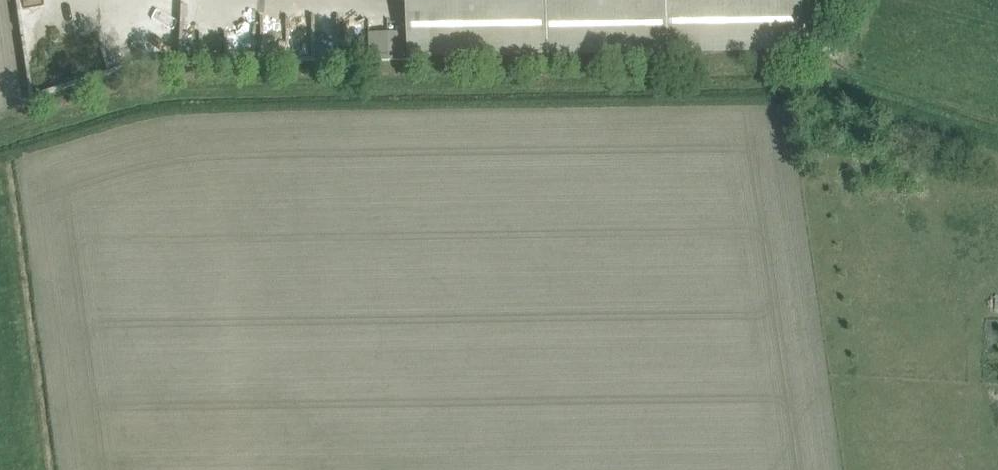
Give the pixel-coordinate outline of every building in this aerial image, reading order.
[(409,56),(805,50),(804,0),(408,0),(409,56)] [(400,55),(399,36),(370,37),(370,56),(400,55)]
